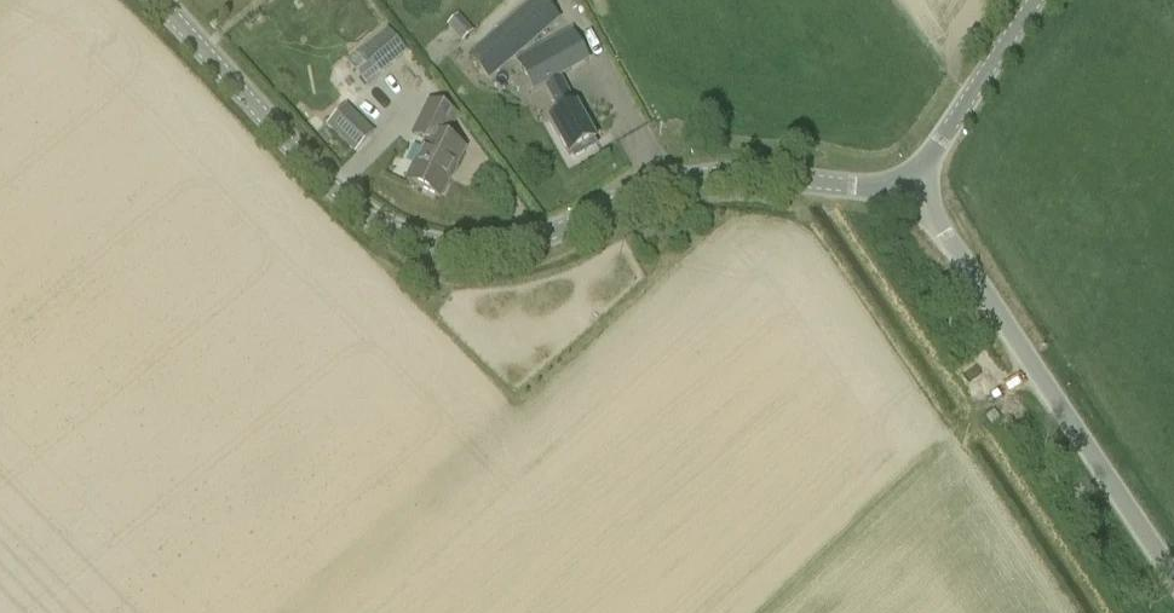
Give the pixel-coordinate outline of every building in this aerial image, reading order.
[(473,55),(496,80),(566,16),(551,0),(534,0),(473,55)] [(458,15),(446,26),(462,43),(474,32),(458,15)] [(346,62),(366,87),(406,54),(386,29),(346,62)] [(534,93),(573,71),(591,61),(574,29),(555,40),(517,61),(534,93)] [(562,83),(547,91),(561,117),(550,123),(570,158),(596,143),(562,83)] [(456,170),(466,151),(447,141),(458,118),(429,103),(412,136),(426,143),(406,183),(441,200),(451,180),(452,181),(457,171),(456,170)] [(355,154),(374,134),(347,107),(327,127),(355,154)]
